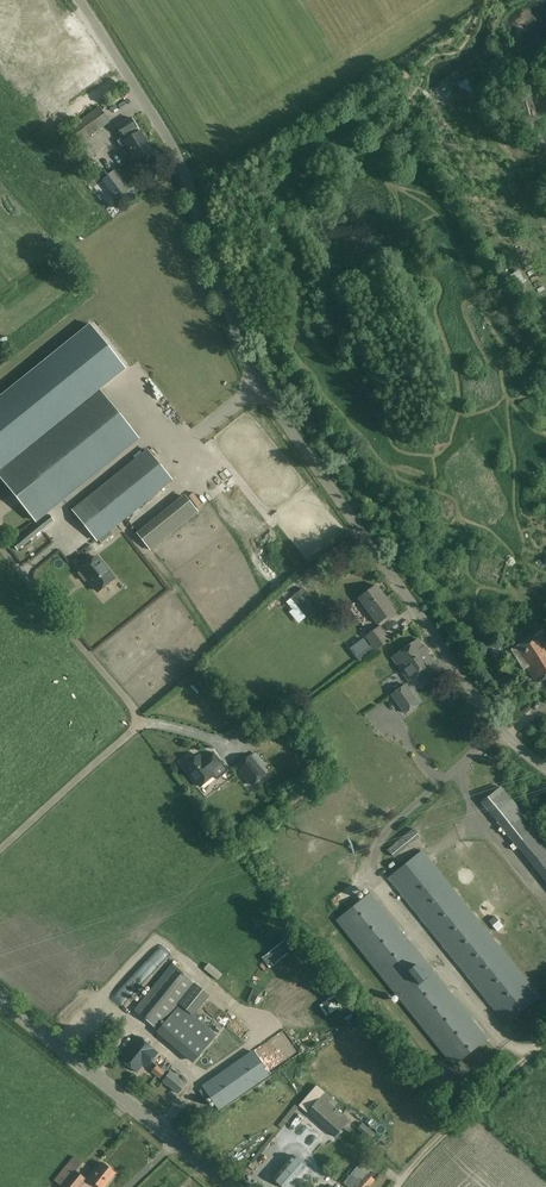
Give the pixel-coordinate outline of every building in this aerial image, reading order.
[(76,59),(85,53),(73,36),(61,45),(60,43),(58,45),(53,38),(30,54),(40,68),(49,60),(58,72),(68,65),(71,70),(79,64),(76,59)] [(531,117),(526,100),(514,104),(508,105),(513,122),(528,117),(530,117),(531,117)] [(110,114),(117,124),(133,113),(126,103),(110,114)] [(63,133),(74,147),(85,139),(110,121),(99,106),(63,133)] [(152,151),(131,117),(116,126),(124,138),(119,141),(121,144),(124,141),(136,161),(152,151)] [(74,147),(80,155),(85,163),(96,155),(85,139),(74,147)] [(130,189),(115,169),(101,180),(117,200),(130,189)] [(35,524),(139,440),(100,389),(124,370),(88,324),(0,395),(0,480),(35,524)] [(173,481),(147,449),(71,511),(96,543),(173,481)] [(198,513),(184,495),(136,534),(150,552),(198,513)] [(85,583),(86,581),(97,594),(115,579),(97,556),(78,571),(80,572),(78,574),(85,583)] [(359,598),(378,624),(395,611),(376,585),(359,598)] [(317,607),(301,589),(291,598),(306,616),(317,607)] [(391,640),(380,625),(365,637),(376,651),(391,640)] [(540,633),(512,650),(524,670),(527,668),(537,683),(545,678),(545,642),(540,633)] [(356,657),(370,647),(363,638),(349,648),(356,657)] [(408,681),(417,675),(434,663),(419,641),(402,652),(402,651),(392,658),(408,681)] [(419,703),(405,684),(391,694),(405,714),(419,703)] [(186,762),(188,764),(184,767),(200,787),(215,775),(217,779),(228,770),(213,752),(203,760),(199,755),(195,758),(194,756),(191,756),(187,759),(186,762)] [(235,767),(251,786),(267,774),(251,754),(235,767)] [(501,786),(481,802),(545,883),(545,842),(501,786)] [(394,858),(420,837),(413,828),(387,850),(394,858)] [(387,878),(506,1024),(540,997),(422,850),(387,878)] [(335,920),(453,1067),(488,1039),(370,892),(335,920)] [(172,963),(134,1010),(158,1029),(196,982),(172,963)] [(71,991),(75,985),(62,974),(57,980),(71,991)] [(197,1018),(180,1003),(156,1032),(193,1063),(217,1035),(202,1022),(204,1019),(199,1015),(197,1018)] [(95,1017),(85,1024),(89,1029),(99,1022),(95,1017)] [(155,1049),(138,1036),(120,1058),(136,1072),(144,1063),(147,1066),(158,1053),(154,1050),(155,1049)] [(270,1075),(253,1050),(201,1086),(219,1111),(270,1075)] [(161,1068),(157,1065),(152,1071),(160,1078),(165,1071),(166,1072),(170,1068),(164,1064),(161,1068)] [(170,1071),(163,1081),(178,1093),(185,1084),(170,1071)] [(194,1094),(186,1097),(189,1106),(198,1103),(194,1094)] [(307,1111),(334,1136),(349,1120),(322,1095),(307,1111)] [(363,1122),(357,1128),(369,1139),(375,1133),(363,1122)] [(54,1179),(63,1186),(79,1186),(86,1178),(76,1170),(82,1162),(73,1155),(54,1179)] [(304,1165),(292,1155),(272,1178),(282,1186),(285,1186),(304,1165)] [(87,1177),(100,1186),(104,1186),(115,1173),(102,1162),(97,1169),(95,1167),(87,1177)] [(355,1186),(368,1186),(374,1180),(358,1166),(351,1174),(360,1181),(355,1186)]
